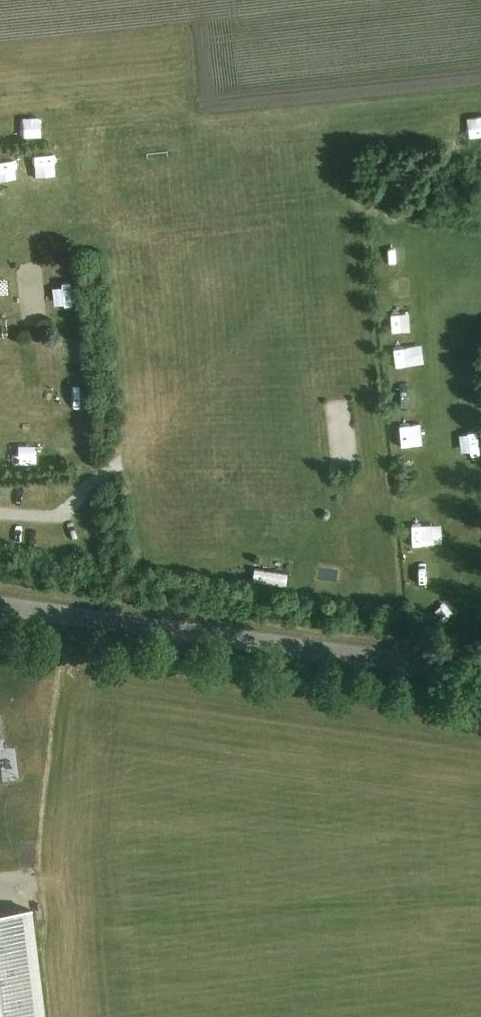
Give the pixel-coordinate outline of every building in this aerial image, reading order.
[(420,460),(420,443),(399,443),(399,460),(420,460)] [(253,579),(252,595),(288,596),(288,579),(253,579)]
